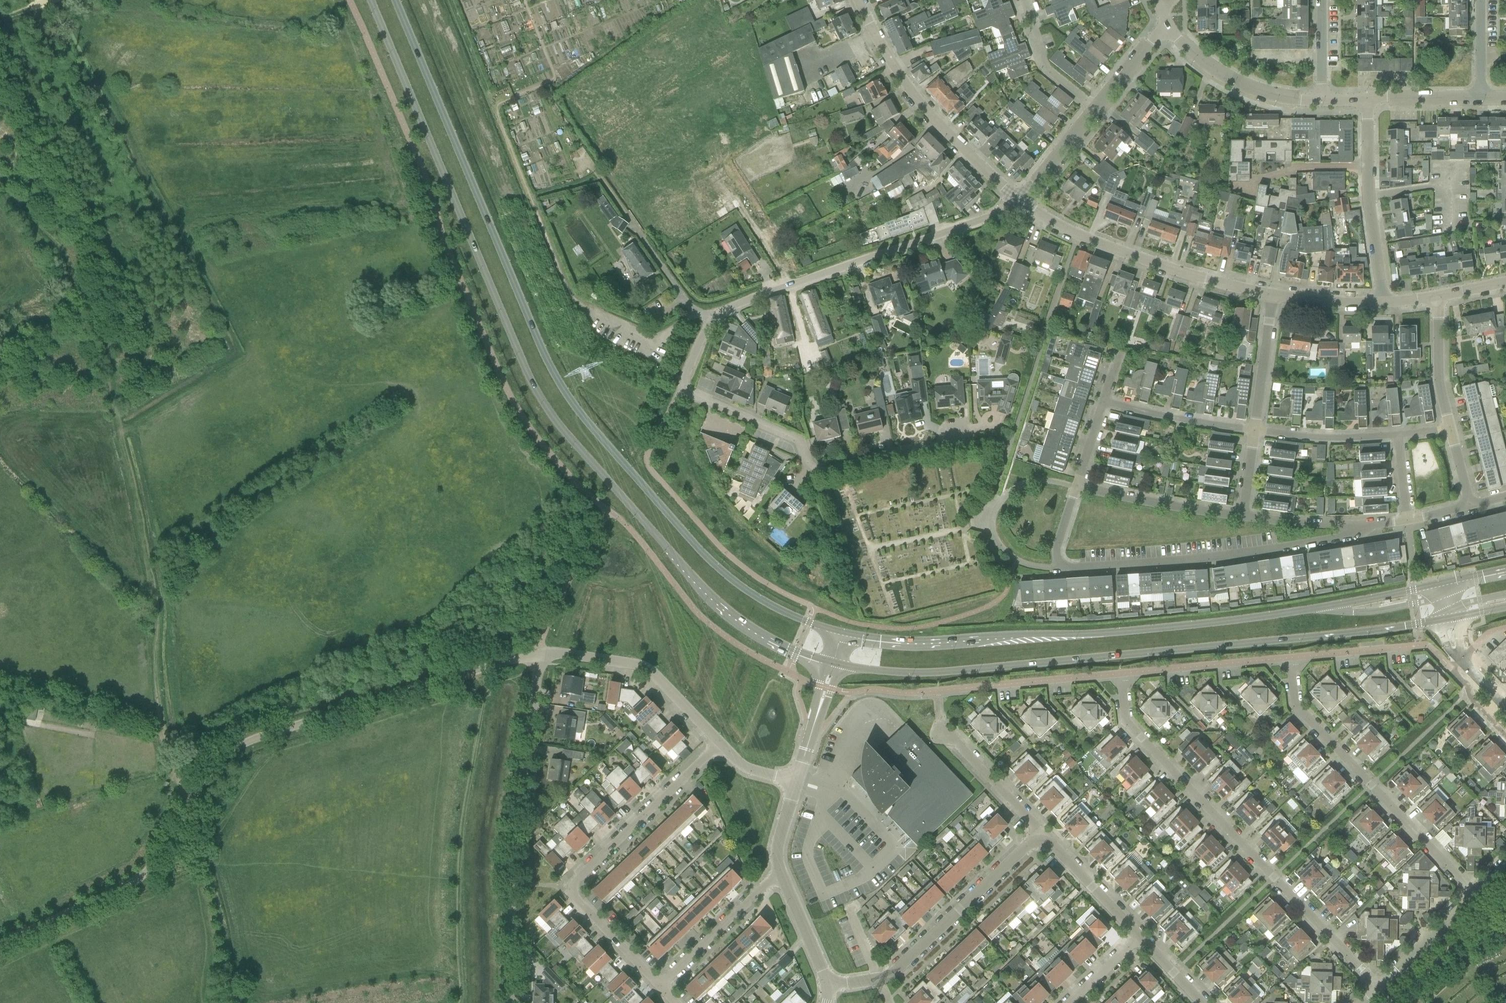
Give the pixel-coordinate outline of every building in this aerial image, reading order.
[(818,10),(827,7),(827,8),(841,2),(840,0),(814,0),(818,10)] [(879,7),(880,10),(880,12),(882,16),(883,17),(884,18),(889,16),(891,21),(899,17),(901,16),(913,11),(910,5),(905,7),(901,0),(893,0),(879,7)] [(951,0),(936,0),(941,13),(955,7),(951,0)] [(988,1),(984,9),(971,14),(975,23),(1012,9),(1009,2),(1003,4),(1001,0),(987,0),(988,1)] [(1051,6),(1044,9),(1047,16),(1054,14),(1059,27),(1071,23),(1069,16),(1072,9),(1084,4),(1085,4),(1083,0),(1068,0),(1063,2),(1051,6)] [(1085,4),(1084,4),(1088,15),(1096,21),(1128,9),(1130,8),(1128,0),(1109,0),(1110,4),(1097,9),(1094,0),(1083,0),(1085,4)] [(1197,9),(1215,8),(1215,0),(1197,0),(1197,9)] [(1307,0),(1283,0),(1283,8),(1307,8),(1307,0)] [(1449,6),(1449,18),(1467,18),(1466,5),(1449,6)] [(1381,6),(1375,6),(1357,6),(1355,6),(1355,14),(1357,14),(1357,18),(1375,18),(1389,18),(1389,14),(1387,13),(1381,13),(1381,6)] [(1416,18),(1424,18),(1424,6),(1415,6),(1415,18),(1416,18)] [(808,7),(794,14),(801,29),(810,25),(815,22),(809,11),(808,7)] [(914,26),(889,37),(898,57),(914,49),(910,40),(919,36),(918,33),(958,15),(955,7),(941,13),(928,19),(914,25),(914,26)] [(1219,8),(1215,8),(1197,9),(1196,9),(1196,16),(1197,16),(1197,21),(1215,21),(1221,21),(1229,21),(1229,15),(1219,15),(1219,8)] [(1307,8),(1283,8),(1281,8),(1281,14),(1278,17),(1276,17),(1275,20),(1308,20),(1307,8)] [(975,23),(977,29),(978,32),(990,28),(999,32),(1001,37),(1013,32),(1008,19),(1015,16),(1012,9),(975,23)] [(1126,31),(1128,9),(1096,21),(1107,30),(1099,40),(1113,51),(1115,53),(1121,45),(1121,46),(1122,44),(1120,42),(1128,33),(1126,31)] [(1258,9),(1253,9),(1253,18),(1257,18),(1262,13),(1262,9),(1258,9)] [(1404,18),(1413,18),(1413,9),(1404,9),(1404,18)] [(1241,16),(1241,21),(1249,20),(1249,12),(1244,12),(1241,16)] [(902,24),(899,17),(883,24),(889,37),(914,26),(914,25),(928,19),(925,13),(908,20),(909,21),(902,24)] [(836,31),(841,40),(855,33),(854,30),(853,27),(847,16),(828,25),(832,33),(836,31)] [(823,18),(815,22),(810,25),(813,32),(827,26),(823,18)] [(1375,18),(1357,18),(1357,30),(1375,30),(1375,18)] [(1413,18),(1404,18),(1404,27),(1413,27),(1413,18)] [(1467,18),(1449,18),(1449,37),(1462,37),(1462,30),(1467,30),(1467,18)] [(1275,20),(1275,26),(1283,26),(1283,33),(1289,33),(1299,33),(1307,33),(1308,33),(1308,20),(1275,20)] [(1215,21),(1197,21),(1197,33),(1216,33),(1215,21)] [(1249,21),(1241,21),(1241,29),(1249,29),(1249,21)] [(801,29),(792,33),(758,49),(764,67),(774,100),(805,91),(792,53),(815,42),(811,33),(813,32),(810,25),(801,29)] [(982,43),(978,32),(977,29),(930,43),(934,57),(952,51),(969,47),(982,43)] [(1113,51),(1099,40),(1097,38),(1088,49),(1077,41),(1079,39),(1075,35),(1078,32),(1075,29),(1072,32),(1064,42),(1082,57),(1096,68),(1104,58),(1106,60),(1107,59),(1107,58),(1113,51)] [(1375,30),(1357,30),(1357,31),(1355,31),(1355,38),(1357,38),(1357,43),(1375,43),(1375,30)] [(1013,32),(1001,37),(1004,43),(1000,50),(987,55),(990,64),(1028,50),(1025,43),(1018,45),(1013,32)] [(1375,43),(1357,43),(1357,55),(1375,55),(1375,49),(1380,49),(1380,43),(1375,43)] [(970,50),(969,47),(952,51),(959,62),(971,54),(970,50)] [(1031,57),(1028,50),(990,64),(993,72),(994,73),(1007,68),(1014,72),(1017,78),(1029,74),(1024,60),(1031,57)] [(1063,58),(1065,56),(1057,50),(1049,60),(1081,86),(1089,77),(1092,78),(1093,77),(1092,77),(1098,69),(1096,68),(1082,57),(1074,67),(1063,58)] [(917,63),(919,67),(911,72),(912,74),(912,75),(913,78),(915,78),(919,84),(940,69),(936,63),(927,70),(924,64),(928,62),(926,59),(921,60),(917,63)] [(926,90),(927,91),(927,93),(929,95),(931,95),(933,97),(959,73),(971,68),(967,62),(949,72),(943,78),(943,79),(941,81),(938,79),(926,90)] [(836,72),(830,75),(834,83),(840,80),(844,87),(855,81),(847,66),(835,71),(836,72)] [(959,73),(933,97),(935,100),(935,102),(937,104),(939,104),(940,104),(940,105),(952,94),(952,93),(949,90),(952,88),(953,89),(973,71),(971,68),(959,73)] [(984,68),(979,72),(983,76),(988,72),(984,68)] [(1182,70),(1170,70),(1170,73),(1158,73),(1157,92),(1181,92),(1182,70)] [(993,72),(985,80),(990,85),(996,79),(994,73),(993,72)] [(866,105),(874,102),(887,95),(884,88),(883,88),(879,80),(859,90),(866,105)] [(1073,101),(1057,88),(1049,99),(1038,91),(1039,89),(1032,82),(1023,93),(1042,108),(1043,107),(1056,118),(1064,108),(1066,110),(1067,109),(1067,108),(1073,101)] [(952,94),(940,105),(941,106),(943,108),(943,109),(943,110),(945,112),(947,112),(948,113),(952,109),(957,115),(965,108),(960,102),(958,99),(960,97),(961,98),(968,92),(962,86),(953,95),(952,94)] [(838,94),(835,88),(827,91),(830,98),(838,94)] [(853,88),(846,91),(842,93),(845,98),(855,93),(853,88)] [(1129,105),(1144,117),(1149,111),(1152,114),(1156,109),(1138,94),(1129,105)] [(876,121),(879,126),(863,136),(866,141),(883,131),(894,125),(889,120),(900,114),(892,100),(877,107),(878,108),(870,112),(876,121)] [(1043,107),(1042,108),(1034,117),(1023,108),(1025,106),(1017,100),(1013,105),(1010,102),(1007,105),(1009,111),(1019,118),(1026,124),(1041,136),(1049,127),(1052,128),(1053,127),(1052,127),(1058,119),(1056,118),(1043,107)] [(773,105),(745,114),(751,134),(767,130),(764,121),(777,118),(773,105)] [(1144,117),(1129,105),(1121,116),(1139,131),(1143,126),(1139,123),(1144,117)] [(974,121),(970,125),(965,130),(974,138),(987,124),(979,116),(983,112),(978,108),(976,110),(973,106),(966,113),(974,121)] [(1158,111),(1171,122),(1175,117),(1162,106),(1158,111)] [(1199,106),(1199,124),(1223,124),(1223,107),(1210,107),(1210,106),(1199,106)] [(842,123),(864,117),(861,107),(839,114),(842,123)] [(1278,115),(1245,115),(1245,128),(1267,128),(1267,142),(1285,142),(1285,121),(1285,120),(1278,120),(1278,115)] [(785,118),(780,120),(783,133),(789,132),(785,118)] [(1193,121),(1186,118),(1179,134),(1186,137),(1193,121)] [(1291,121),(1285,121),(1285,142),(1291,142),(1291,131),(1308,131),(1308,163),(1320,163),(1320,133),(1319,133),(1319,123),(1314,123),(1314,119),(1291,119),(1291,121)] [(1450,135),(1449,119),(1437,119),(1437,127),(1430,127),(1431,139),(1437,139),(1437,135),(1450,135)] [(1458,119),(1449,119),(1450,135),(1457,135),(1457,139),(1462,138),(1462,122),(1458,122),(1458,119)] [(1479,122),(1475,122),(1475,138),(1475,140),(1487,140),(1487,119),(1479,119),(1479,122)] [(1500,119),(1487,119),(1487,140),(1500,140),(1500,119)] [(1319,121),(1319,123),(1319,133),(1320,133),(1338,133),(1338,155),(1330,155),(1330,163),(1352,163),(1352,121),(1319,121)] [(1475,122),(1462,122),(1462,138),(1475,138),(1475,122)] [(891,139),(880,149),(884,153),(907,132),(899,124),(896,127),(894,125),(883,131),(891,139)] [(987,124),(974,138),(982,146),(991,137),(995,141),(1004,132),(999,128),(995,132),(987,124)] [(1109,129),(1103,136),(1117,147),(1122,141),(1128,146),(1132,141),(1112,125),(1109,129)] [(1403,131),(1386,131),(1386,140),(1390,139),(1390,144),(1406,144),(1409,144),(1409,132),(1403,132),(1403,131)] [(914,140),(907,132),(884,153),(888,157),(899,148),(902,151),(914,140)] [(991,154),(999,162),(1016,145),(1004,132),(995,141),(999,146),(991,154)] [(1142,132),(1137,137),(1150,147),(1154,142),(1142,132)] [(876,176),(870,180),(877,191),(883,187),(899,179),(909,174),(912,172),(915,171),(917,170),(918,169),(921,168),(926,166),(930,164),(931,165),(942,154),(946,150),(929,133),(914,148),(916,150),(913,152),(876,176)] [(1117,147),(1103,136),(1098,143),(1095,147),(1111,160),(1116,155),(1113,152),(1117,147)] [(1133,143),(1146,153),(1150,147),(1137,137),(1133,143)] [(1254,151),(1254,142),(1230,141),(1228,182),(1236,182),(1236,175),(1249,175),(1249,163),(1242,163),(1242,153),(1241,153),(1241,151),(1254,151)] [(1254,142),(1254,151),(1254,162),(1266,162),(1266,153),(1275,153),(1275,162),(1284,162),(1284,151),(1291,151),(1291,142),(1285,142),(1267,142),(1254,142)] [(1406,144),(1390,144),(1390,156),(1406,156),(1406,144)] [(1034,161),(1016,145),(999,162),(1008,170),(1015,163),(1019,167),(1020,166),(1025,170),(1034,161)] [(844,170),(847,168),(841,155),(852,149),(850,146),(830,157),(831,160),(829,162),(835,174),(839,172),(844,170)] [(918,169),(917,170),(926,178),(929,177),(934,181),(938,177),(951,162),(950,161),(950,160),(947,158),(946,158),(942,154),(931,165),(930,164),(926,166),(921,168),(918,169)] [(1390,161),(1387,161),(1387,169),(1403,169),(1403,162),(1406,162),(1406,156),(1390,156),(1390,161)] [(847,166),(849,167),(851,169),(859,166),(863,162),(858,157),(854,161),(853,160),(847,166)] [(1099,166),(1110,175),(1118,172),(1103,160),(1099,166)] [(948,173),(949,174),(945,177),(954,188),(959,185),(970,175),(959,163),(948,173)] [(1505,176),(1505,163),(1501,163),(1501,170),(1498,170),(1498,176),(1505,176)] [(1110,175),(1099,166),(1097,165),(1092,170),(1107,182),(1110,175)] [(856,167),(851,170),(853,175),(859,172),(856,167)] [(1403,169),(1387,169),(1387,177),(1389,177),(1390,177),(1390,182),(1393,182),(1393,188),(1406,186),(1411,186),(1411,169),(1403,169)] [(1080,201),(1091,187),(1074,173),(1062,188),(1067,192),(1066,193),(1072,198),(1074,196),(1080,201)] [(1344,173),(1312,173),(1312,191),(1328,191),(1328,202),(1338,200),(1338,191),(1344,191),(1344,173)] [(959,185),(954,188),(949,191),(956,198),(953,201),(962,210),(973,199),(971,197),(981,187),(970,175),(959,185)] [(1110,175),(1107,182),(1103,191),(1113,196),(1120,180),(1110,175)] [(1201,181),(1180,175),(1179,180),(1194,184),(1192,192),(1197,193),(1201,181)] [(1498,176),(1498,188),(1505,188),(1505,176),(1498,176)] [(900,181),(885,189),(892,201),(906,193),(904,188),(900,181)] [(941,185),(936,188),(936,189),(941,197),(946,194),(946,193),(944,190),(941,185)] [(1255,201),(1254,206),(1255,206),(1264,208),(1285,213),(1288,197),(1296,199),(1296,196),(1296,191),(1289,191),(1288,191),(1279,189),(1278,197),(1268,196),(1268,197),(1265,196),(1267,187),(1258,185),(1256,196),(1255,201)] [(1498,188),(1498,194),(1502,193),(1502,201),(1505,201),(1505,188),(1498,188)] [(922,192),(908,199),(909,200),(913,209),(914,212),(928,204),(924,196),(922,192)] [(1150,199),(1151,199),(1152,195),(1145,192),(1140,206),(1147,209),(1150,199)] [(1313,193),(1296,196),(1296,199),(1298,199),(1299,206),(1315,203),(1313,193)] [(1209,241),(1205,253),(1219,258),(1220,256),(1228,258),(1232,239),(1234,230),(1235,230),(1238,216),(1237,215),(1235,214),(1239,197),(1230,194),(1225,213),(1228,214),(1228,217),(1224,219),(1223,226),(1225,230),(1223,235),(1211,232),(1210,233),(1209,241)] [(1392,215),(1408,212),(1406,200),(1409,200),(1409,195),(1401,196),(1402,200),(1390,202),(1392,215)] [(1117,223),(1122,210),(1125,202),(1111,197),(1103,217),(1117,223)] [(1279,272),(1279,274),(1279,273),(1286,274),(1290,251),(1295,252),(1297,242),(1296,235),(1296,234),(1295,226),(1293,216),(1298,215),(1297,206),(1299,206),(1298,199),(1296,199),(1288,197),(1285,213),(1281,232),(1281,234),(1290,235),(1289,243),(1288,243),(1287,244),(1285,247),(1284,249),(1283,252),(1282,254),(1281,256),(1280,259),(1280,261),(1279,264),(1279,267),(1279,269),(1279,272)] [(1089,198),(1087,204),(1096,208),(1099,202),(1089,198)] [(793,200),(777,209),(783,221),(813,205),(809,199),(796,206),(793,200)] [(1147,209),(1143,218),(1149,220),(1153,210),(1155,211),(1155,209),(1158,202),(1153,200),(1151,199),(1150,199),(1147,209)] [(1328,202),(1327,202),(1328,209),(1335,208),(1335,207),(1348,205),(1347,199),(1338,200),(1328,202)] [(1126,200),(1125,202),(1122,210),(1117,223),(1118,223),(1118,224),(1118,225),(1122,227),(1123,226),(1124,225),(1131,228),(1136,216),(1135,216),(1139,206),(1126,200)] [(600,206),(599,207),(602,212),(610,206),(607,201),(600,206)] [(910,215),(884,224),(884,225),(886,231),(888,230),(890,237),(890,238),(891,237),(910,231),(911,230),(910,230),(909,226),(912,225),(914,229),(913,229),(913,230),(914,230),(914,229),(928,225),(929,224),(928,223),(926,217),(936,214),(932,203),(918,211),(910,214),(910,215)] [(813,205),(783,221),(790,234),(807,225),(803,218),(816,211),(813,205)] [(1185,205),(1180,222),(1189,224),(1192,214),(1193,208),(1185,205)] [(1348,205),(1335,207),(1335,208),(1336,214),(1343,213),(1349,212),(1348,205)] [(1263,216),(1261,228),(1274,231),(1281,232),(1285,213),(1264,208),(1263,216)] [(1409,220),(1408,212),(1392,215),(1393,223),(1397,222),(1397,227),(1413,224),(1413,219),(1409,220)] [(1167,219),(1154,214),(1151,221),(1146,234),(1154,236),(1153,237),(1154,239),(1158,240),(1159,239),(1160,239),(1165,226),(1167,219)] [(1192,214),(1189,224),(1185,236),(1186,236),(1186,235),(1194,237),(1191,249),(1198,251),(1197,254),(1203,255),(1204,253),(1205,253),(1209,241),(1210,233),(1196,229),(1200,216),(1192,214)] [(1321,228),(1301,229),(1302,233),(1304,241),(1306,254),(1323,252),(1326,252),(1324,266),(1318,266),(1317,275),(1319,275),(1318,282),(1333,284),(1335,268),(1332,268),(1334,253),(1334,249),(1331,227),(1329,215),(1322,216),(1322,227),(1321,228)] [(1238,216),(1235,230),(1241,231),(1244,217),(1238,216)] [(622,233),(624,230),(628,224),(618,217),(612,227),(622,233)] [(1176,221),(1167,219),(1165,226),(1160,239),(1161,239),(1161,240),(1162,242),(1165,243),(1167,242),(1167,241),(1175,244),(1179,231),(1181,226),(1175,224),(1176,221)] [(759,261),(740,230),(736,224),(720,235),(738,263),(748,257),(753,265),(759,261)] [(1413,224),(1397,227),(1398,231),(1394,232),(1396,240),(1412,238),(1410,230),(1414,230),(1413,224)] [(1266,240),(1261,264),(1262,264),(1262,266),(1267,267),(1267,266),(1272,267),(1278,240),(1280,240),(1281,234),(1281,232),(1274,231),(1273,238),(1271,238),(1266,240)] [(1286,274),(1286,277),(1301,280),(1304,264),(1296,263),(1298,253),(1306,254),(1304,241),(1302,233),(1296,234),(1296,235),(1297,242),(1295,252),(1290,251),(1286,274)] [(999,241),(995,252),(1016,260),(1024,241),(1007,234),(1004,242),(1003,242),(1003,243),(999,241)] [(1239,237),(1234,260),(1248,263),(1251,248),(1253,240),(1245,238),(1239,237)] [(1455,240),(1448,241),(1451,249),(1457,248),(1455,240)] [(1410,241),(1405,242),(1400,242),(1401,250),(1411,248),(1411,246),(1410,241)] [(1048,271),(1049,270),(1056,272),(1061,258),(1055,255),(1058,248),(1040,242),(1034,258),(1034,259),(1032,265),(1048,271)] [(622,252),(624,256),(630,271),(633,269),(637,275),(632,279),(636,286),(655,273),(635,243),(622,252)] [(1495,245),(1498,261),(1502,260),(1503,264),(1505,263),(1505,247),(1501,247),(1501,244),(1495,245)] [(1498,261),(1495,245),(1490,245),(1491,249),(1483,250),(1479,251),(1480,259),(1484,258),(1485,266),(1494,265),(1493,261),(1498,261)] [(1356,248),(1349,248),(1349,249),(1349,251),(1349,254),(1349,283),(1354,283),(1355,283),(1355,284),(1360,284),(1360,283),(1362,283),(1362,268),(1362,267),(1366,267),(1367,267),(1367,268),(1366,258),(1365,258),(1365,259),(1356,259),(1356,258),(1356,248)] [(1453,258),(1445,259),(1448,275),(1456,274),(1455,270),(1460,270),(1457,254),(1457,248),(1451,249),(1453,258)] [(1334,253),(1332,268),(1335,268),(1337,268),(1337,283),(1339,283),(1340,284),(1342,284),(1343,283),(1345,283),(1349,283),(1349,254),(1349,251),(1349,249),(1334,249),(1334,253)] [(1462,253),(1457,254),(1460,270),(1464,269),(1465,273),(1473,271),(1471,260),(1476,259),(1475,251),(1469,252),(1470,256),(1463,257),(1462,253)] [(1075,258),(1069,272),(1068,275),(1081,280),(1090,256),(1080,252),(1077,258),(1075,258)] [(1422,275),(1420,259),(1415,260),(1415,258),(1413,256),(1406,257),(1406,260),(1399,261),(1401,275),(1409,274),(1410,280),(1418,279),(1418,276),(1422,275)] [(1094,304),(1096,300),(1110,263),(1092,257),(1077,298),(1094,304)] [(1432,257),(1420,259),(1422,275),(1435,273),(1432,257)] [(1438,257),(1432,257),(1435,273),(1439,273),(1440,276),(1448,275),(1445,259),(1438,260),(1438,257)] [(746,260),(736,266),(742,274),(751,268),(746,260)] [(923,272),(914,275),(919,288),(927,286),(928,288),(930,288),(946,283),(953,280),(956,284),(967,276),(956,261),(947,264),(940,266),(939,262),(921,267),(923,272)] [(1012,288),(1021,266),(1014,263),(1006,285),(1012,288)] [(1021,266),(1012,288),(1020,291),(1028,269),(1021,266)] [(1119,272),(1114,288),(1112,292),(1120,295),(1126,296),(1122,306),(1124,306),(1121,314),(1127,316),(1135,292),(1129,290),(1133,277),(1119,272)] [(897,317),(909,313),(900,284),(892,287),(889,278),(885,280),(885,282),(880,284),(877,282),(868,285),(875,306),(891,300),(897,317)] [(1140,294),(1135,292),(1127,316),(1132,318),(1138,303),(1151,307),(1154,299),(1159,286),(1145,281),(1140,294)] [(1005,288),(990,317),(995,320),(998,314),(1003,305),(1010,291),(1005,288)] [(814,290),(799,296),(816,340),(831,335),(814,290)] [(1160,302),(1158,307),(1157,310),(1169,314),(1172,306),(1180,309),(1184,295),(1182,294),(1182,293),(1182,292),(1178,291),(1177,291),(1177,292),(1170,290),(1166,303),(1160,302)] [(1063,294),(1059,304),(1071,308),(1074,297),(1063,294)] [(784,296),(766,300),(766,301),(775,340),(784,338),(785,343),(794,341),(784,296)] [(1215,313),(1219,301),(1203,296),(1201,301),(1196,299),(1191,311),(1190,316),(1197,319),(1197,316),(1212,322),(1215,313)] [(1003,305),(998,314),(1006,318),(1009,313),(1005,313),(1006,307),(1003,305)] [(1255,341),(1258,319),(1250,318),(1251,312),(1235,309),(1233,323),(1232,323),(1231,325),(1232,329),(1245,331),(1246,341),(1247,342),(1247,343),(1248,343),(1248,344),(1249,344),(1250,344),(1251,344),(1252,344),(1253,344),(1253,343),(1254,343),(1254,342),(1255,342),(1255,341)] [(1092,310),(1085,331),(1083,330),(1081,337),(1091,340),(1099,312),(1092,310)] [(1215,313),(1212,322),(1218,324),(1221,315),(1215,313)] [(1492,314),(1479,316),(1482,333),(1494,331),(1497,349),(1504,347),(1503,327),(1495,328),(1492,314)] [(1176,340),(1184,317),(1177,315),(1169,339),(1176,341),(1176,340)] [(886,348),(883,338),(888,336),(881,316),(871,319),(881,348),(882,350),(886,348)] [(1482,333),(1479,316),(1464,319),(1467,335),(1470,335),(1470,338),(1477,337),(1477,334),(1482,333)] [(1186,333),(1190,319),(1184,317),(1179,331),(1186,333)] [(719,351),(739,360),(743,351),(756,356),(756,345),(739,325),(736,332),(739,333),(737,338),(727,334),(719,351)] [(1343,328),(1343,350),(1350,350),(1350,343),(1359,343),(1359,328),(1343,328)] [(1387,328),(1372,328),(1372,342),(1372,354),(1378,354),(1378,353),(1385,353),(1393,353),(1393,351),(1393,335),(1387,335),(1387,328)] [(1415,328),(1399,328),(1400,359),(1420,359),(1420,350),(1416,350),(1415,328)] [(755,330),(749,335),(753,340),(759,335),(755,330)] [(1308,358),(1309,351),(1311,338),(1291,335),(1290,342),(1280,341),(1279,349),(1290,351),(1289,355),(1308,358)] [(1011,342),(1001,339),(996,357),(1006,360),(1011,342)] [(1149,341),(1147,348),(1157,351),(1159,344),(1149,341)] [(1159,344),(1157,351),(1158,352),(1168,354),(1170,344),(1159,341),(1159,344)] [(1065,356),(1067,356),(1065,362),(1070,363),(1094,371),(1100,354),(1094,353),(1096,347),(1076,343),(1069,342),(1065,356)] [(1337,356),(1338,356),(1338,343),(1318,344),(1318,357),(1328,357),(1329,375),(1338,375),(1338,367),(1337,356)] [(961,344),(956,349),(963,354),(967,349),(961,344)] [(827,351),(820,353),(825,367),(832,365),(827,351)] [(921,354),(908,355),(910,367),(923,365),(921,354)] [(1142,388),(1139,402),(1147,404),(1157,365),(1146,362),(1144,371),(1143,370),(1142,370),(1141,370),(1140,370),(1139,371),(1138,371),(1136,372),(1134,373),(1133,374),(1133,375),(1132,376),(1132,377),(1131,378),(1131,379),(1125,377),(1123,386),(1139,390),(1140,387),(1142,388)] [(1070,363),(1065,380),(1089,388),(1094,371),(1070,363)] [(1456,366),(1458,377),(1489,371),(1487,364),(1463,369),(1462,364),(1456,366)] [(726,367),(721,378),(722,378),(720,383),(719,382),(715,393),(745,406),(746,404),(753,407),(753,381),(744,377),(744,375),(726,367)] [(1174,395),(1171,409),(1179,410),(1188,371),(1177,368),(1175,377),(1174,377),(1173,377),(1172,377),(1171,377),(1170,377),(1168,378),(1167,378),(1166,379),(1165,380),(1165,381),(1164,381),(1163,382),(1163,383),(1163,384),(1162,385),(1162,386),(1156,385),(1154,394),(1171,397),(1172,394),(1174,395)] [(1239,371),(1238,379),(1237,388),(1236,388),(1235,388),(1234,388),(1232,388),(1231,388),(1231,389),(1230,389),(1229,390),(1228,391),(1227,392),(1227,393),(1226,394),(1225,397),(1219,396),(1218,405),(1235,408),(1235,405),(1238,405),(1236,419),(1244,420),(1251,373),(1239,371)] [(1206,400),(1203,414),(1212,416),(1219,376),(1207,374),(1206,383),(1204,383),(1203,383),(1202,383),(1201,383),(1200,384),(1199,384),(1198,385),(1196,386),(1196,387),(1195,388),(1195,389),(1194,390),(1194,391),(1194,392),(1187,391),(1186,400),(1203,403),(1203,400),(1206,400)] [(986,381),(978,381),(978,384),(979,407),(991,407),(990,406),(990,404),(1000,403),(999,405),(997,412),(1008,415),(1018,383),(1019,381),(1018,378),(1017,376),(1015,375),(1012,375),(1010,376),(1008,378),(1007,380),(1006,381),(988,382),(986,381)] [(913,393),(909,393),(906,392),(895,395),(896,400),(895,400),(901,425),(922,420),(918,404),(928,402),(926,391),(925,378),(912,380),(913,393)] [(937,408),(957,406),(964,406),(962,378),(951,378),(952,386),(935,388),(937,408)] [(1089,388),(1065,380),(1059,397),(1084,404),(1089,388)] [(1484,382),(1463,387),(1461,388),(1466,405),(1492,398),(1488,383),(1484,382)] [(1400,426),(1397,389),(1394,389),(1393,383),(1385,384),(1385,390),(1386,399),(1384,399),(1382,400),(1380,401),(1379,403),(1378,405),(1377,407),(1377,409),(1377,411),(1371,412),(1372,421),(1389,419),(1388,416),(1391,416),(1392,427),(1400,426)] [(1423,412),(1425,423),(1434,422),(1428,385),(1425,386),(1418,387),(1417,387),(1418,396),(1416,396),(1415,397),(1414,397),(1413,398),(1412,399),(1411,400),(1411,401),(1410,402),(1410,403),(1409,404),(1409,405),(1409,406),(1409,407),(1410,409),(1403,409),(1405,418),(1422,416),(1421,412),(1423,412)] [(790,398),(774,391),(775,389),(766,386),(758,403),(766,407),(765,408),(772,411),(773,410),(776,411),(775,412),(783,415),(784,413),(785,414),(789,406),(787,406),(790,398)] [(877,408),(885,406),(881,387),(873,389),(877,408)] [(1291,426),(1300,427),(1303,390),(1291,389),(1290,398),(1289,398),(1288,398),(1286,399),(1284,399),(1284,400),(1283,401),(1282,401),(1281,402),(1280,403),(1280,404),(1280,405),(1279,406),(1279,408),(1279,409),(1273,408),(1272,417),(1289,418),(1290,415),(1292,415),(1291,426)] [(1358,418),(1358,429),(1367,428),(1365,391),(1354,392),(1354,401),(1353,401),(1352,401),(1350,402),(1349,402),(1348,403),(1347,404),(1346,406),(1345,407),(1345,408),(1344,409),(1344,410),(1344,411),(1344,412),(1338,413),(1338,422),(1356,421),(1355,418),(1358,418)] [(1325,418),(1325,429),(1333,430),(1334,392),(1322,392),(1322,401),(1321,401),(1320,401),(1319,402),(1318,402),(1317,402),(1316,403),(1315,404),(1314,404),(1314,405),(1313,406),(1313,407),(1312,408),(1312,409),(1312,410),(1312,411),(1312,412),(1305,412),(1305,421),(1322,421),(1323,418),(1325,418)] [(1059,397),(1054,413),(1078,421),(1084,404),(1059,397)] [(1492,398),(1466,405),(1470,422),(1496,415),(1492,398)] [(892,405),(885,406),(886,410),(887,416),(895,415),(892,405)] [(813,424),(817,443),(824,441),(825,443),(835,441),(834,439),(841,437),(840,432),(850,429),(845,409),(834,411),(836,418),(813,424)] [(878,411),(871,412),(855,416),(860,435),(883,429),(880,418),(878,411)] [(1054,413),(1049,430),(1073,438),(1078,421),(1054,413)] [(1116,424),(1115,431),(1139,437),(1141,430),(1147,431),(1150,421),(1122,415),(1123,416),(1122,422),(1125,423),(1124,425),(1116,424)] [(1496,415),(1470,422),(1472,430),(1474,438),(1476,438),(1501,432),(1496,415)] [(1027,423),(1025,430),(1031,432),(1033,425),(1027,423)] [(1178,427),(1177,434),(1187,435),(1189,428),(1179,427),(1178,427)] [(1049,430),(1043,446),(1068,454),(1073,438),(1049,430)] [(1113,441),(1111,448),(1136,454),(1139,437),(1115,431),(1115,432),(1119,433),(1118,439),(1121,440),(1120,442),(1113,441)] [(1208,449),(1233,453),(1234,445),(1226,444),(1227,441),(1230,442),(1230,435),(1231,435),(1232,435),(1210,432),(1208,449)] [(1476,438),(1474,438),(1476,447),(1479,455),(1480,455),(1505,449),(1501,432),(1476,438)] [(724,443),(700,433),(702,434),(709,450),(706,451),(711,465),(714,464),(720,480),(719,482),(720,482),(733,452),(735,447),(731,445),(731,446),(730,446),(729,442),(730,442),(729,441),(724,443)] [(1270,450),(1269,458),(1294,461),(1295,450),(1303,451),(1303,444),(1296,443),(1275,440),(1275,441),(1276,441),(1275,448),(1278,448),(1278,451),(1270,450)] [(1360,463),(1385,461),(1384,453),(1377,454),(1377,451),(1379,451),(1379,444),(1380,444),(1359,445),(1360,463)] [(1325,463),(1325,460),(1325,446),(1317,445),(1316,459),(1316,462),(1325,463)] [(755,500),(758,493),(760,495),(760,496),(761,496),(782,464),(781,464),(768,456),(770,452),(754,446),(748,460),(744,459),(737,475),(745,478),(739,493),(755,500)] [(1068,454),(1043,446),(1038,463),(1063,471),(1068,454)] [(1136,454),(1111,448),(1111,449),(1116,450),(1114,456),(1117,457),(1116,459),(1109,458),(1107,465),(1132,471),(1133,463),(1140,465),(1142,456),(1135,454),(1136,454)] [(1208,449),(1206,467),(1231,470),(1232,462),(1224,461),(1224,458),(1227,459),(1228,452),(1233,453),(1208,449)] [(1479,455),(1481,463),(1483,472),(1484,472),(1505,466),(1505,453),(1505,449),(1480,455),(1479,455)] [(1294,461),(1269,458),(1274,458),(1273,465),(1276,465),(1275,468),(1268,467),(1267,475),(1292,478),(1294,461)] [(1385,461),(1360,463),(1361,480),(1386,478),(1385,471),(1378,471),(1378,468),(1381,468),(1380,462),(1385,461)] [(1132,471),(1107,465),(1107,466),(1112,467),(1110,473),(1113,474),(1113,476),(1105,475),(1103,483),(1128,488),(1132,471)] [(1206,467),(1199,466),(1198,476),(1204,477),(1203,484),(1228,487),(1229,479),(1222,478),(1222,476),(1225,476),(1226,470),(1231,470),(1206,467)] [(1483,472),(1488,492),(1501,488),(1500,486),(1505,485),(1505,466),(1484,472),(1483,472)] [(1292,478),(1267,475),(1271,476),(1270,482),(1273,483),(1273,485),(1265,484),(1264,492),(1289,495),(1290,488),(1297,489),(1298,479),(1292,478)] [(1386,478),(1361,480),(1362,497),(1387,496),(1387,488),(1379,489),(1379,486),(1382,486),(1381,479),(1386,479),(1386,478)] [(1228,487),(1203,484),(1201,501),(1226,505),(1227,497),(1219,496),(1220,493),(1223,493),(1223,487),(1228,487)] [(804,507),(784,489),(769,507),(775,512),(784,502),(798,514),(804,507)] [(1289,495),(1264,492),(1269,493),(1268,500),(1271,500),(1271,503),(1263,502),(1262,510),(1293,513),(1296,496),(1289,495)] [(1387,496),(1362,497),(1354,498),(1355,508),(1362,507),(1363,515),(1388,513),(1388,505),(1380,506),(1380,503),(1383,503),(1382,496),(1387,496)] [(1504,538),(1498,516),(1486,519),(1492,541),(1504,538)] [(758,527),(766,534),(773,525),(765,518),(758,527)] [(1492,541),(1486,519),(1474,522),(1479,545),(1492,541)] [(1479,545),(1474,522),(1462,525),(1467,548),(1479,545)] [(1462,525),(1450,528),(1455,551),(1467,548),(1462,525)] [(1450,528),(1437,531),(1443,554),(1455,551),(1450,528)] [(1443,554),(1437,531),(1425,535),(1426,540),(1421,541),(1425,558),(1443,554)] [(1386,543),(1389,562),(1400,561),(1400,564),(1407,563),(1405,546),(1398,547),(1397,541),(1386,543)] [(1386,543),(1374,545),(1377,564),(1378,570),(1389,568),(1389,562),(1386,543)] [(1377,564),(1374,545),(1363,547),(1366,566),(1377,564)] [(1363,547),(1352,549),(1355,568),(1356,573),(1367,571),(1366,566),(1363,547)] [(1355,568),(1352,549),(1340,550),(1344,570),(1355,568)] [(1340,550),(1329,552),(1332,572),(1344,570),(1340,550)] [(1329,552),(1318,554),(1321,573),(1332,572),(1329,552)] [(1321,573),(1318,554),(1306,556),(1310,575),(1321,573)] [(1307,581),(1306,576),(1303,556),(1291,558),(1294,578),(1295,583),(1307,581)] [(1291,558),(1280,560),(1283,580),(1294,578),(1291,558)] [(1280,560),(1269,562),(1272,581),(1283,580),(1280,560)] [(1269,562),(1257,564),(1261,583),(1272,581),(1269,562)] [(1257,564),(1246,566),(1249,585),(1261,583),(1257,564)] [(1249,585),(1246,566),(1235,567),(1238,587),(1249,585)] [(1235,567),(1224,569),(1227,589),(1238,587),(1235,567)] [(1212,571),(1213,571),(1212,568),(1206,569),(1206,572),(1195,572),(1197,598),(1209,597),(1208,584),(1214,583),(1212,571)] [(1214,583),(1208,584),(1209,597),(1209,598),(1215,598),(1215,595),(1216,593),(1227,591),(1227,589),(1224,569),(1213,571),(1212,571),(1214,583)] [(1184,573),(1185,593),(1186,599),(1197,598),(1195,572),(1184,573)] [(1184,573),(1173,574),(1174,594),(1185,593),(1184,573)] [(1173,574),(1161,575),(1163,594),(1174,594),(1173,574)] [(1150,575),(1139,576),(1140,596),(1151,595),(1150,575)] [(1161,575),(1150,575),(1151,595),(1163,594),(1161,575)] [(1140,603),(1140,596),(1139,576),(1127,577),(1129,602),(1129,604),(1140,603)] [(1129,602),(1127,577),(1115,578),(1117,603),(1129,602)] [(1391,577),(1383,578),(1384,585),(1392,583),(1391,579),(1391,577)] [(1113,603),(1112,578),(1100,579),(1101,598),(1101,604),(1113,603)] [(1089,579),(1077,580),(1079,600),(1090,599),(1089,579)] [(1100,579),(1089,579),(1090,599),(1101,598),(1100,579)] [(1079,600),(1077,580),(1066,581),(1067,600),(1079,600)] [(1056,601),(1055,581),(1043,582),(1045,602),(1056,601)] [(1067,600),(1066,581),(1055,581),(1056,601),(1067,600)] [(1045,602),(1043,582),(1032,583),(1033,603),(1045,602)] [(1033,603),(1032,583),(1020,584),(1021,590),(1018,590),(1013,607),(1022,607),(1024,609),(1033,609),(1033,603)] [(1496,649),(1505,658),(1505,656),(1505,650),(1500,644),(1496,649)] [(1505,658),(1496,649),(1492,653),(1494,655),(1496,657),(1498,659),(1500,662),(1505,658)] [(1427,663),(1418,671),(1428,681),(1441,669),(1438,667),(1435,670),(1427,663)] [(1378,688),(1391,676),(1388,673),(1384,677),(1377,669),(1368,678),(1378,688)] [(1441,669),(1428,681),(1438,692),(1447,683),(1440,676),(1444,672),(1441,669)] [(1428,681),(1418,671),(1409,680),(1417,687),(1413,691),(1415,694),(1428,681)] [(584,679),(564,676),(561,693),(571,695),(570,701),(594,705),(596,695),(581,693),(584,679)] [(1328,694),(1341,682),(1338,679),(1334,683),(1327,676),(1318,684),(1328,694)] [(1393,678),(1391,676),(1378,688),(1388,698),(1397,690),(1389,682),(1393,678)] [(1258,697),(1271,685),(1269,682),(1265,686),(1258,678),(1249,687),(1258,697)] [(1378,688),(1368,678),(1359,686),(1367,694),(1363,697),(1365,700),(1378,688)] [(1428,681),(1415,694),(1418,696),(1422,693),(1429,700),(1438,692),(1428,681)] [(627,703),(634,691),(619,689),(620,684),(611,682),(607,704),(617,706),(617,702),(627,703)] [(1341,682),(1328,694),(1338,705),(1347,696),(1339,688),(1343,685),(1341,682)] [(1328,694),(1318,684),(1309,693),(1316,700),(1312,704),(1315,707),(1328,694)] [(1208,703),(1221,691),(1219,689),(1215,693),(1207,685),(1198,693),(1208,703)] [(1274,688),(1271,685),(1258,697),(1268,708),(1277,699),(1270,692),(1274,688)] [(1258,697),(1249,687),(1240,696),(1247,703),(1243,707),(1246,710),(1258,697)] [(1388,698),(1378,688),(1365,700),(1368,703),(1372,699),(1379,707),(1388,698)] [(644,701),(634,691),(627,703),(634,710),(631,713),(637,720),(653,704),(647,698),(644,701)] [(1158,710),(1171,698),(1168,695),(1164,699),(1157,691),(1148,700),(1158,710)] [(1224,694),(1221,691),(1208,703),(1218,714),(1227,706),(1220,698),(1224,694)] [(1208,703),(1198,693),(1189,702),(1197,710),(1193,713),(1195,715),(1208,703)] [(1088,694),(1079,703),(1089,713),(1102,701),(1099,698),(1095,702),(1088,694)] [(1338,705),(1328,694),(1315,707),(1318,709),(1321,706),(1329,713),(1338,705)] [(1258,697),(1246,710),(1248,712),(1252,709),(1259,716),(1268,708),(1258,697)] [(1174,701),(1171,698),(1158,710),(1168,721),(1177,712),(1170,704),(1174,701)] [(1158,710),(1148,700),(1139,709),(1147,716),(1143,720),(1145,723),(1158,710)] [(1038,701),(1029,709),(1038,720),(1051,707),(1049,705),(1045,709),(1038,701)] [(1102,701),(1089,713),(1099,724),(1108,715),(1100,707),(1104,704),(1102,701)] [(1089,713),(1079,703),(1070,711),(1077,719),(1073,723),(1076,726),(1089,713)] [(1218,714),(1208,703),(1195,715),(1198,719),(1202,715),(1209,723),(1218,714)] [(653,704),(637,720),(643,726),(642,727),(642,730),(647,736),(662,721),(656,714),(660,711),(653,704)] [(988,726),(1001,714),(999,711),(995,715),(987,707),(978,716),(988,726)] [(1051,707),(1038,720),(1048,730),(1057,722),(1050,714),(1054,710),(1051,707)] [(1038,720),(1029,709),(1020,718),(1027,726),(1023,729),(1026,732),(1038,720)] [(1168,721),(1158,710),(1145,723),(1148,725),(1152,722),(1159,729),(1168,721)] [(576,729),(579,729),(580,723),(584,724),(586,713),(576,711),(575,718),(558,715),(555,737),(574,740),(576,729)] [(1350,715),(1341,723),(1354,736),(1351,739),(1355,744),(1356,743),(1363,750),(1379,734),(1368,723),(1366,724),(1362,728),(1357,723),(1362,719),(1354,711),(1350,715)] [(1099,724),(1089,713),(1076,726),(1078,728),(1082,725),(1090,732),(1099,724)] [(1456,720),(1446,729),(1452,736),(1447,741),(1451,746),(1452,746),(1457,741),(1473,725),(1467,718),(1468,718),(1463,713),(1456,720)] [(612,732),(618,726),(606,714),(600,719),(612,732)] [(1001,714),(988,726),(998,737),(1007,728),(1000,720),(1004,717),(1001,714)] [(988,726),(978,716),(969,724),(977,732),(973,736),(975,738),(988,726)] [(1048,730),(1038,720),(1026,732),(1028,735),(1032,731),(1040,739),(1048,730)] [(669,727),(662,721),(647,736),(652,741),(656,741),(657,740),(662,746),(678,731),(672,724),(669,727)] [(861,767),(851,777),(886,814),(918,847),(973,795),(906,724),(905,725),(914,734),(907,740),(899,731),(876,753),(861,767)] [(1267,735),(1272,740),(1281,750),(1281,749),(1284,752),(1300,736),(1289,724),(1282,731),(1277,726),(1267,735)] [(1473,725),(1457,741),(1468,752),(1478,743),(1485,736),(1480,731),(1480,732),(1473,725)] [(988,726),(975,738),(978,741),(982,737),(989,745),(998,737),(988,726)] [(678,731),(662,746),(668,752),(671,750),(678,756),(687,747),(681,740),(684,737),(678,731)] [(1183,744),(1179,748),(1184,753),(1183,754),(1187,758),(1186,760),(1192,767),(1209,750),(1199,739),(1199,733),(1192,732),(1190,734),(1189,734),(1184,739),(1186,741),(1183,744)] [(1106,770),(1111,765),(1128,749),(1117,738),(1115,739),(1110,734),(1095,748),(1100,753),(1100,754),(1104,758),(1099,763),(1106,770)] [(1369,756),(1368,757),(1373,762),(1390,746),(1379,734),(1363,750),(1369,756)] [(1026,740),(1022,736),(1017,740),(1022,744),(1026,740)] [(1292,773),(1298,767),(1297,767),(1314,752),(1307,745),(1308,744),(1303,739),(1286,755),(1292,762),(1287,767),(1292,773)] [(1471,755),(1482,767),(1498,752),(1492,745),(1493,744),(1488,739),(1471,755)] [(1241,746),(1237,750),(1241,754),(1245,750),(1241,746)] [(636,771),(645,781),(651,775),(655,778),(661,772),(638,747),(631,754),(642,765),(636,771)] [(1066,750),(1062,753),(1067,759),(1071,756),(1066,750)] [(1209,750),(1192,767),(1199,774),(1200,772),(1205,777),(1220,762),(1209,750)] [(575,752),(574,759),(583,761),(584,753),(575,752)] [(1014,772),(1021,779),(1043,758),(1038,753),(1032,759),(1026,752),(1009,768),(1014,773),(1014,772)] [(1297,767),(1298,767),(1308,779),(1325,763),(1321,758),(1320,758),(1314,752),(1297,767)] [(1482,767),(1493,779),(1505,766),(1505,758),(1498,752),(1482,767)] [(1125,780),(1142,764),(1135,757),(1134,758),(1130,754),(1109,774),(1114,779),(1119,774),(1125,780)] [(568,758),(562,757),(561,761),(551,760),(548,779),(567,782),(570,762),(567,762),(568,758)] [(1031,792),(1048,775),(1042,769),(1047,763),(1043,758),(1021,779),(1027,786),(1026,787),(1031,792)] [(1071,758),(1065,763),(1070,768),(1076,763),(1071,758)] [(1240,771),(1229,760),(1208,780),(1212,785),(1211,786),(1217,793),(1234,777),(1240,771)] [(1142,764),(1125,780),(1131,787),(1126,792),(1131,797),(1152,777),(1147,772),(1149,771),(1142,764)] [(1404,769),(1391,781),(1396,786),(1397,785),(1403,792),(1419,777),(1408,765),(1406,767),(1404,767),(1404,769)] [(618,766),(612,772),(635,797),(642,790),(638,787),(645,781),(636,771),(630,766),(624,772),(618,766)] [(1311,782),(1322,794),(1339,778),(1332,771),(1333,771),(1328,766),(1311,782)] [(1446,767),(1441,772),(1446,776),(1450,772),(1446,767)] [(605,778),(611,785),(604,791),(609,796),(619,806),(625,799),(628,803),(635,797),(612,772),(605,778)] [(1451,772),(1445,777),(1451,783),(1456,778),(1451,772)] [(1090,788),(1093,785),(1083,774),(1083,782),(1088,782),(1088,788),(1090,788)] [(1051,778),(1034,795),(1039,800),(1039,799),(1046,806),(1067,786),(1058,776),(1055,776),(1052,779),(1051,778)] [(1234,777),(1217,793),(1224,800),(1225,799),(1230,803),(1251,783),(1246,778),(1241,783),(1234,777)] [(1430,788),(1419,777),(1403,792),(1409,799),(1413,804),(1430,788)] [(1350,789),(1346,784),(1345,785),(1339,778),(1322,794),(1333,805),(1350,789)] [(1495,798),(1505,798),(1505,778),(1505,782),(1500,782),(1500,791),(1495,791),(1495,798)] [(1150,807),(1167,791),(1160,784),(1159,785),(1155,780),(1134,800),(1139,806),(1144,800),(1150,807)] [(584,786),(580,790),(585,795),(589,791),(584,786)] [(1052,812),(1052,813),(1056,818),(1078,797),(1067,786),(1046,806),(1052,812)] [(578,790),(573,794),(578,799),(583,795),(578,790)] [(592,791),(586,797),(609,821),(615,815),(612,812),(619,806),(609,796),(603,802),(592,791)] [(1167,791),(1150,807),(1156,813),(1151,818),(1156,824),(1177,803),(1173,799),(1174,798),(1167,791)] [(1416,807),(1421,812),(1422,812),(1428,818),(1444,803),(1433,791),(1416,807)] [(1242,819),(1259,803),(1249,792),(1233,807),(1237,811),(1236,812),(1242,819)] [(1102,802),(1106,798),(1102,794),(1098,798),(1102,802)] [(609,821),(586,797),(579,803),(590,815),(583,821),(593,830),(599,824),(602,828),(609,821)] [(685,805),(697,818),(706,810),(693,797),(685,805)] [(1106,798),(1102,802),(1106,807),(1110,803),(1106,798)] [(1495,798),(1495,805),(1504,805),(1504,818),(1505,818),(1505,798),(1495,798)] [(1259,803),(1242,819),(1249,826),(1250,825),(1255,830),(1276,809),(1271,804),(1266,810),(1259,803)] [(1434,825),(1434,826),(1438,831),(1455,815),(1444,803),(1428,818),(1434,825)] [(685,805),(677,812),(689,826),(697,818),(685,805)] [(1059,821),(1064,826),(1065,825),(1071,832),(1087,816),(1076,805),(1059,821)] [(1351,819),(1349,821),(1355,828),(1349,833),(1354,838),(1360,833),(1376,818),(1377,817),(1370,810),(1366,805),(1364,807),(1363,805),(1352,815),(1354,817),(1351,819)] [(1175,833),(1192,817),(1185,810),(1184,811),(1180,807),(1159,827),(1164,832),(1169,827),(1175,833)] [(1454,827),(1454,837),(1474,837),(1475,817),(1474,817),(1475,807),(1469,807),(1467,809),(1467,817),(1468,817),(1468,827),(1454,827)] [(677,812),(668,820),(681,833),(689,826),(677,812)] [(1279,813),(1258,833),(1262,838),(1261,839),(1268,846),(1285,830),(1290,824),(1284,818),(1279,813)] [(960,815),(955,820),(959,823),(963,819),(960,815)] [(975,841),(987,854),(1008,834),(1003,829),(1007,826),(997,816),(994,819),(989,815),(969,835),(975,841)] [(566,816),(560,822),(583,846),(589,840),(586,837),(593,830),(583,821),(577,827),(566,816)] [(1071,832),(1070,833),(1081,844),(1098,828),(1087,816),(1071,832)] [(1199,824),(1192,817),(1175,833),(1181,839),(1176,845),(1181,850),(1202,830),(1198,825),(1199,824)] [(1388,829),(1377,817),(1360,833),(1371,845),(1388,829)] [(1482,818),(1475,817),(1474,837),(1494,838),(1494,827),(1481,827),(1482,818)] [(681,833),(668,820),(660,828),(672,841),(681,833)] [(959,823),(955,820),(950,824),(954,828),(959,823)] [(583,846),(560,822),(553,828),(564,839),(557,846),(566,855),(573,849),(576,852),(583,846)] [(1285,830),(1268,846),(1274,853),(1275,852),(1280,856),(1301,836),(1296,831),(1290,824),(1285,830)] [(1442,830),(1445,833),(1452,827),(1449,824),(1442,830)] [(672,841),(660,828),(652,836),(664,849),(672,841)] [(717,829),(712,834),(716,838),(721,833),(717,829)] [(944,831),(939,835),(942,839),(947,834),(944,831)] [(1101,831),(1084,847),(1089,852),(1095,859),(1096,858),(1112,843),(1101,831)] [(1374,848),(1385,859),(1401,844),(1395,837),(1396,836),(1391,832),(1374,848)] [(1200,860),(1217,843),(1211,836),(1209,838),(1205,833),(1184,853),(1189,858),(1194,853),(1200,860)] [(716,838),(712,834),(708,838),(711,842),(716,838)] [(942,839),(939,835),(934,840),(937,844),(942,839)] [(664,849),(652,836),(643,844),(656,857),(664,849)] [(1096,858),(1095,859),(1102,866),(1106,871),(1123,855),(1117,848),(1123,843),(1118,838),(1117,837),(1112,843),(1096,858)] [(1474,837),(1454,837),(1454,847),(1467,848),(1467,872),(1473,872),(1474,857),(1474,837)] [(1474,837),(1474,857),(1481,857),(1481,848),(1494,848),(1494,838),(1474,837)] [(1333,842),(1328,838),(1324,842),(1324,848),(1332,848),(1333,842)] [(566,855),(557,846),(551,852),(540,840),(533,847),(556,871),(563,865),(560,861),(566,855)] [(975,841),(966,849),(979,862),(987,854),(975,841)] [(1217,843),(1200,860),(1211,871),(1227,856),(1223,852),(1224,850),(1217,843)] [(656,857),(643,844),(635,852),(648,865),(656,857)] [(1413,855),(1408,850),(1408,851),(1401,844),(1385,859),(1396,871),(1413,855)] [(701,845),(696,850),(699,853),(704,849),(701,845)] [(1493,852),(1497,856),(1502,850),(1499,846),(1493,852)] [(927,847),(922,851),(925,855),(930,850),(927,847)] [(1305,859),(1307,861),(1294,873),(1305,885),(1328,864),(1327,864),(1322,869),(1316,863),(1320,850),(1318,847),(1305,859)] [(979,862),(966,849),(958,856),(971,870),(979,862)] [(699,853),(696,850),(691,854),(695,858),(699,853)] [(702,856),(705,859),(710,855),(706,851),(702,856)] [(925,855),(922,851),(917,856),(921,859),(925,855)] [(1398,884),(1398,890),(1418,891),(1419,871),(1411,871),(1411,868),(1415,864),(1419,864),(1419,861),(1424,855),(1420,851),(1401,869),(1405,874),(1408,874),(1408,884),(1398,884)] [(635,852),(627,860),(639,873),(648,865),(635,852)] [(1419,864),(1419,871),(1418,891),(1438,892),(1438,885),(1438,883),(1436,877),(1433,872),(1429,872),(1429,871),(1434,866),(1424,855),(1419,861),(1419,864)] [(705,859),(702,856),(697,860),(700,864),(705,859)] [(971,870),(958,856),(950,864),(962,877),(971,870)] [(1126,857),(1109,874),(1114,879),(1120,885),(1121,885),(1137,869),(1126,857)] [(1225,886),(1242,870),(1236,863),(1234,864),(1230,859),(1214,874),(1225,886)] [(639,873),(627,860),(618,868),(631,881),(639,873)] [(946,868),(942,872),(954,885),(962,877),(950,864),(946,860),(942,864),(946,868)] [(684,861),(679,865),(683,869),(688,865),(684,861)] [(1121,885),(1120,885),(1127,892),(1131,897),(1154,875),(1143,864),(1137,869),(1121,885)] [(1332,869),(1328,864),(1305,885),(1316,897),(1333,881),(1327,874),(1332,869)] [(683,869),(679,865),(675,870),(678,874),(683,869)] [(908,865),(903,869),(906,873),(911,868),(908,865)] [(685,871),(689,875),(693,871),(690,867),(685,871)] [(729,867),(721,875),(733,888),(741,880),(729,867)] [(631,881),(618,868),(610,876),(623,889),(631,881)] [(906,873),(903,869),(898,874),(901,878),(906,873)] [(1041,869),(1020,889),(1033,902),(1039,908),(1059,888),(1055,884),(1059,880),(1050,870),(1046,874),(1041,869)] [(1249,877),(1242,870),(1225,886),(1232,893),(1231,894),(1230,896),(1234,900),(1252,883),(1248,878),(1249,877)] [(689,875),(685,871),(680,876),(684,880),(689,875)] [(954,885),(942,872),(933,880),(946,893),(954,885)] [(721,875),(712,883),(725,896),(733,888),(721,875)] [(623,889),(610,876),(602,884),(614,897),(623,889)] [(667,886),(672,882),(669,878),(664,882),(667,886)] [(1378,879),(1374,883),(1378,889),(1383,884),(1378,879)] [(887,885),(890,888),(895,884),(892,880),(887,885)] [(667,886),(664,882),(659,887),(663,891),(667,886)] [(672,882),(667,886),(671,890),(676,885),(672,882)] [(923,890),(935,903),(944,895),(931,882),(923,890)] [(712,883),(704,891),(717,904),(725,896),(712,883)] [(614,897),(602,884),(594,892),(606,905),(614,897)] [(1151,884),(1134,900),(1139,905),(1145,912),(1146,911),(1162,896),(1161,895),(1152,885),(1151,884)] [(1330,912),(1353,890),(1352,890),(1348,886),(1348,885),(1342,890),(1336,884),(1319,900),(1330,912)] [(890,888),(887,885),(882,889),(885,893),(890,888)] [(663,891),(666,894),(671,890),(667,886),(663,891)] [(1033,902),(1020,889),(1012,896),(1025,910),(1033,902)] [(923,890),(915,898),(927,911),(935,903),(923,890)] [(1202,892),(1199,894),(1206,902),(1211,898),(1203,890),(1202,892)] [(1353,890),(1330,912),(1341,923),(1358,907),(1352,900),(1358,895),(1353,890)] [(1418,891),(1398,890),(1398,897),(1407,897),(1407,911),(1417,911),(1418,891)] [(704,891),(696,899),(708,912),(717,904),(704,891)] [(1438,892),(1418,891),(1417,911),(1428,911),(1428,898),(1438,898),(1438,892)] [(646,897),(650,901),(655,896),(651,892),(646,897)] [(1194,898),(1193,900),(1201,909),(1206,904),(1198,895),(1194,898)] [(1025,910),(1012,896),(1004,904),(1016,917),(1025,910)] [(1146,911),(1145,912),(1152,918),(1156,923),(1157,923),(1174,907),(1162,896),(1146,911)] [(650,901),(646,897),(642,901),(645,905),(650,901)] [(652,903),(656,907),(660,902),(657,898),(652,903)] [(927,911),(915,898),(907,906),(919,919),(927,911)] [(1280,909),(1273,902),(1269,898),(1252,914),(1258,920),(1252,925),(1257,931),(1280,909)] [(696,899),(687,907),(700,920),(708,912),(696,899)] [(562,907),(555,901),(535,920),(541,927),(549,920),(555,926),(564,917),(558,911),(562,907)] [(656,907),(652,903),(647,907),(651,911),(656,907)] [(1016,917),(1004,904),(996,912),(1008,925),(1016,917)] [(1206,913),(1211,909),(1206,904),(1202,908),(1206,913)] [(919,919),(907,906),(898,914),(911,927),(919,919)] [(700,920),(687,907),(679,915),(692,928),(700,920)] [(911,927),(898,914),(892,907),(872,927),(876,931),(872,935),(882,945),(885,941),(890,946),(911,927)] [(630,913),(633,916),(638,912),(634,908),(630,913)] [(1091,915),(1080,927),(1082,930),(1083,929),(1099,947),(1104,942),(1101,940),(1109,932),(1104,927),(1108,923),(1103,919),(1095,909),(1090,914),(1091,915)] [(1291,921),(1280,909),(1257,931),(1262,936),(1268,930),(1274,937),(1291,921)] [(1160,926),(1159,926),(1164,931),(1171,938),(1171,937),(1187,922),(1188,922),(1193,917),(1188,912),(1183,917),(1176,910),(1160,926)] [(1359,919),(1357,919),(1357,929),(1377,930),(1377,910),(1371,910),(1370,919),(1370,913),(1370,912),(1369,912),(1365,912),(1364,912),(1363,912),(1360,915),(1359,916),(1359,917),(1359,919)] [(1384,910),(1377,910),(1377,930),(1397,930),(1397,920),(1384,919),(1384,910)] [(1008,925),(996,912),(987,920),(1000,933),(1008,925)] [(1047,916),(1042,912),(1038,916),(1046,924),(1051,920),(1047,916)] [(1047,916),(1051,920),(1055,915),(1052,912),(1047,916)] [(1065,912),(1061,915),(1067,921),(1070,918),(1065,912)] [(633,916),(630,913),(625,917),(629,921),(633,916)] [(1406,913),(1403,916),(1409,922),(1412,919),(1412,913),(1406,913)] [(640,914),(635,919),(639,922),(644,918),(640,914)] [(1426,923),(1432,917),(1430,914),(1425,914),(1422,916),(1424,920),(1426,923)] [(692,928),(679,915),(671,923),(683,936),(692,928)] [(1409,922),(1403,916),(1399,920),(1399,926),(1405,926),(1409,922)] [(564,917),(555,926),(561,933),(558,936),(564,942),(580,927),(574,920),(571,924),(564,917)] [(761,917),(752,926),(765,939),(773,931),(761,917)] [(639,922),(635,919),(631,923),(634,927),(639,922)] [(1000,933),(987,920),(979,928),(992,941),(1000,933)] [(1171,937),(1171,938),(1177,945),(1182,950),(1199,934),(1197,932),(1188,922),(1187,922),(1171,937)] [(671,923),(662,931),(675,944),(683,936),(671,923)] [(1039,931),(1036,927),(1032,923),(1027,928),(1031,932),(1034,935),(1039,931)] [(1305,936),(1294,924),(1275,941),(1282,948),(1278,952),(1282,957),(1305,936)] [(765,939),(752,926),(744,933),(757,947),(765,939)] [(586,934),(580,927),(564,942),(569,948),(569,949),(569,953),(574,958),(574,957),(574,958),(589,943),(583,937),(586,934)] [(1047,928),(1042,933),(1047,937),(1051,933),(1047,928)] [(1099,947),(1083,929),(1082,930),(1071,941),(1088,958),(1099,947)] [(1377,930),(1357,929),(1357,940),(1370,940),(1370,950),(1377,950),(1377,930)] [(969,938),(981,951),(989,943),(977,930),(969,938)] [(1377,930),(1377,950),(1376,960),(1383,961),(1384,944),(1391,944),(1393,943),(1393,940),(1397,941),(1397,930),(1377,930)] [(662,931),(654,939),(667,952),(675,944),(662,931)] [(1034,935),(1031,932),(1026,937),(1029,940),(1034,935)] [(744,933),(736,941),(748,954),(757,947),(744,933)] [(1244,935),(1240,939),(1244,943),(1248,939),(1244,935)] [(1316,947),(1305,936),(1282,957),(1287,962),(1293,957),(1299,963),(1316,947)] [(1402,946),(1408,940),(1406,937),(1401,937),(1399,939),(1399,943),(1402,946)] [(981,951),(969,938),(960,946),(973,959),(981,951)] [(667,952),(654,939),(646,947),(658,960),(667,952)] [(1035,939),(1030,944),(1033,948),(1039,943),(1035,939)] [(1244,943),(1240,939),(1235,943),(1239,947),(1244,943)] [(748,954),(736,941),(728,949),(740,962),(748,954)] [(1071,941),(1059,952),(1076,969),(1088,958),(1071,941)] [(589,943),(574,958),(581,964),(583,962),(589,968),(605,953),(599,947),(595,950),(589,943)] [(1019,943),(1014,948),(1017,951),(1022,947),(1019,943)] [(1239,947),(1238,948),(1241,951),(1246,951),(1249,948),(1244,943),(1239,947)] [(960,946),(952,954),(965,967),(973,959),(960,946)] [(781,956),(786,951),(783,947),(778,952),(781,956)] [(1076,969),(1059,952),(1055,947),(1043,959),(1047,963),(1064,980),(1076,969)] [(1017,951),(1014,948),(1009,952),(1013,956),(1017,951)] [(740,962),(728,949),(719,957),(732,970),(740,962)] [(1214,950),(1197,966),(1208,978),(1231,956),(1226,951),(1220,956),(1214,950)] [(1262,951),(1258,955),(1262,960),(1267,956),(1262,951)] [(611,960),(605,953),(589,968),(595,975),(598,972),(604,979),(614,969),(608,963),(611,960)] [(952,954),(944,961),(956,975),(965,967),(952,954)] [(1013,970),(1023,961),(1018,955),(1007,965),(1013,970)] [(774,956),(769,960),(773,964),(778,959),(774,956)] [(778,964),(784,969),(792,961),(787,956),(778,964)] [(1231,956),(1208,978),(1219,989),(1236,973),(1230,966),(1235,961),(1231,956)] [(1256,956),(1251,961),(1258,967),(1263,963),(1256,956)] [(719,957),(711,965),(724,978),(732,970),(719,957)] [(773,964),(769,960),(765,965),(768,968),(773,964)] [(956,975),(944,961),(936,969),(948,982),(956,975)] [(995,966),(998,969),(1003,965),(1000,961),(995,966)] [(1047,963),(1036,974),(1052,991),(1064,980),(1047,963)] [(1321,984),(1321,963),(1311,963),(1310,977),(1301,976),(1301,983),(1321,984)] [(1332,964),(1321,963),(1321,984),(1341,984),(1341,977),(1331,977),(1332,964)] [(998,969),(995,966),(993,964),(988,968),(993,974),(998,969)] [(556,965),(552,969),(556,974),(561,970),(556,965)] [(724,978),(711,965),(703,973),(715,986),(724,978)] [(1275,966),(1270,970),(1274,974),(1279,970),(1275,966)] [(535,985),(535,994),(534,994),(534,1002),(553,1002),(553,989),(556,987),(559,991),(565,986),(548,968),(542,974),(547,978),(544,982),(544,985),(535,985)] [(614,969),(604,979),(611,985),(607,988),(614,995),(630,979),(624,973),(620,976),(614,969)] [(936,969),(927,977),(940,990),(948,982),(936,969)] [(753,976),(757,980),(761,975),(758,971),(753,976)] [(1136,976),(1131,980),(1150,1001),(1162,989),(1159,985),(1155,981),(1146,971),(1138,978),(1136,976)] [(703,973),(695,981),(707,994),(715,986),(703,973)] [(999,973),(994,977),(1000,983),(1005,978),(999,973)] [(1052,991),(1036,974),(1024,985),(1041,1002),(1052,991)] [(1282,983),(1297,983),(1297,980),(1290,975),(1282,983)] [(757,980),(753,976),(748,980),(752,984),(757,980)] [(765,976),(760,980),(757,983),(762,989),(770,981),(768,979),(765,976)] [(1256,982),(1251,977),(1245,983),(1239,976),(1222,992),(1232,1002),(1234,1002),(1256,982)] [(927,977),(907,997),(912,1002),(910,1002),(939,1002),(946,996),(940,990),(927,977)] [(978,982),(982,985),(987,981),(983,977),(978,982)] [(1159,977),(1155,981),(1159,985),(1163,982),(1159,977)] [(803,978),(803,979),(793,989),(792,988),(784,995),(783,995),(791,1002),(806,1002),(808,1002),(808,1001),(808,1000),(808,999),(811,997),(803,978)] [(614,995),(620,1001),(618,1002),(631,1002),(639,995),(633,989),(636,986),(630,979),(614,995)] [(1131,980),(1123,988),(1137,1002),(1143,1002),(1148,998),(1150,1001),(1131,980)] [(707,994),(695,981),(686,989),(699,1002),(707,994)] [(982,985),(978,982),(974,986),(977,990),(982,985)] [(1234,1002),(1257,1002),(1261,999),(1265,995),(1265,992),(1256,982),(1234,1002)] [(1301,983),(1301,990),(1305,990),(1305,1002),(1320,1002),(1321,984),(1301,983)] [(1320,1002),(1331,1002),(1331,991),(1341,991),(1341,984),(1321,984),(1320,1002)] [(1024,985),(1012,996),(1019,1002),(1040,1002),(1041,1002),(1024,985)] [(741,987),(736,991),(740,995),(745,991),(741,987)] [(1114,996),(1121,1002),(1133,1002),(1135,1001),(1123,988),(1114,996)] [(775,1000),(782,993),(778,989),(771,996),(775,1000)] [(740,995),(736,991),(732,996),(735,1000),(740,995)] [(967,993),(962,997),(965,1001),(970,996),(967,993)] [(774,1001),(776,1002),(791,1002),(783,995),(782,994),(774,1001)]
